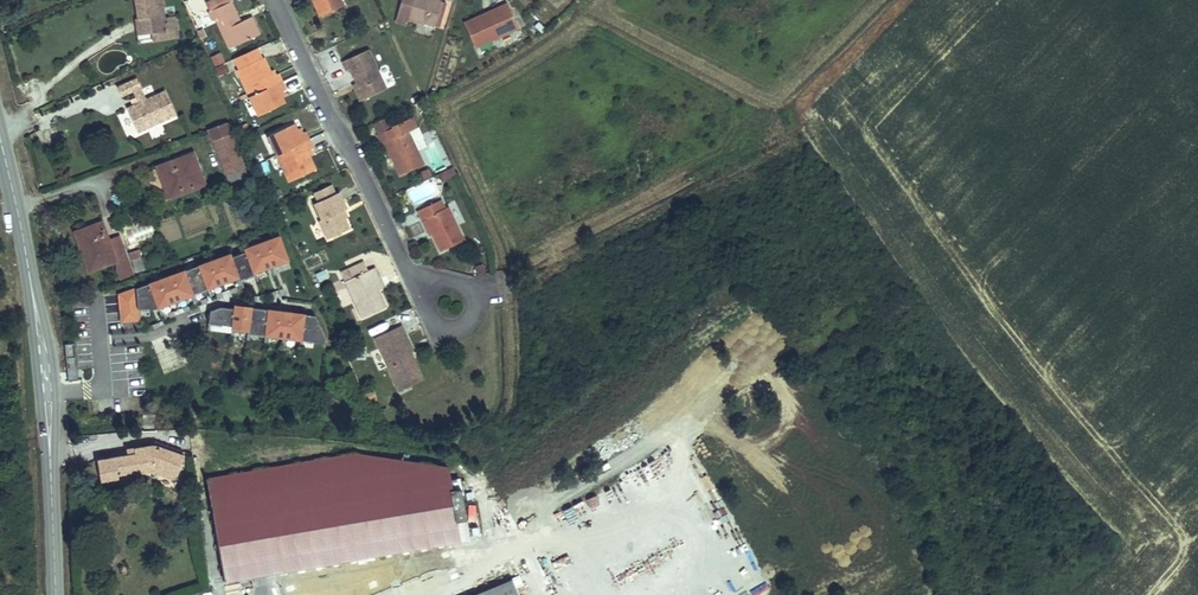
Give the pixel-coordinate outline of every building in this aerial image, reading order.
[(137,19),(140,19),(143,34),(152,33),(166,31),(168,39),(179,37),(176,16),(165,17),(162,0),(134,0),(137,19)] [(259,34),(251,17),(240,22),(231,1),(220,7),(217,0),(212,0),(208,2),(229,48),(259,34)] [(320,16),(324,14),(317,0),(312,0),(320,16)] [(324,14),(343,5),(341,0),(317,0),(324,14)] [(434,26),(441,1),(437,0),(413,0),(413,1),(411,0),(402,0),(398,15),(407,18),(434,26)] [(441,1),(434,26),(438,27),(446,3),(441,1)] [(464,23),(475,47),(518,28),(507,3),(498,7),(500,10),(487,16),(486,13),(464,23)] [(486,13),(487,16),(500,10),(498,7),(486,13)] [(396,21),(405,24),(407,18),(398,15),(396,21)] [(534,26),(542,33),(546,29),(538,22),(534,26)] [(153,41),(168,39),(166,31),(152,33),(153,41)] [(259,47),(232,60),(237,70),(264,57),(259,47)] [(368,49),(343,61),(347,70),(350,69),(357,83),(364,99),(386,88),(368,49)] [(212,57),(216,65),(223,61),(220,53),(212,57)] [(237,70),(249,96),(281,82),(278,74),(276,74),(272,76),(271,72),(264,57),(237,70)] [(216,67),(219,76),(227,73),(223,64),(216,67)] [(127,107),(138,132),(176,115),(165,90),(146,99),(136,78),(117,87),(122,96),(133,91),(136,97),(138,102),(132,105),(127,107)] [(249,96),(258,115),(285,103),(282,96),(280,92),(283,91),(285,90),(281,82),(249,96)] [(353,85),(361,100),(364,99),(357,83),(353,85)] [(373,124),(378,134),(392,128),(392,126),(387,117),(373,124)] [(417,127),(412,117),(392,126),(392,128),(378,134),(378,135),(382,144),(385,142),(392,157),(401,175),(424,164),(409,131),(417,127)] [(209,129),(213,140),(230,134),(226,122),(209,129)] [(241,126),(245,134),(250,132),(246,123),(241,126)] [(268,136),(276,155),(308,140),(305,132),(303,133),(299,134),(297,130),(294,124),(268,136)] [(213,140),(226,173),(242,167),(230,134),(213,140)] [(276,155),(289,182),(316,169),(309,155),(307,150),(310,149),(312,148),(308,140),(276,155)] [(382,144),(389,158),(392,157),(385,142),(382,144)] [(437,145),(425,150),(434,171),(446,166),(437,145)] [(166,180),(172,196),(205,184),(193,153),(157,166),(163,181),(166,180)] [(226,173),(230,185),(247,179),(242,167),(226,173)] [(446,170),(450,177),(456,174),(452,167),(446,170)] [(439,173),(443,180),(450,177),(446,170),(439,173)] [(421,175),(423,180),(431,176),(429,171),(421,175)] [(163,181),(169,197),(172,196),(166,180),(163,181)] [(319,221),(327,239),(349,228),(344,218),(341,211),(347,209),(339,192),(335,194),(331,186),(315,193),(319,201),(314,203),(322,219),(319,221)] [(276,199),(282,196),(279,190),(273,193),(276,199)] [(432,203),(437,212),(445,208),(441,199),(432,203)] [(432,203),(417,211),(421,220),(425,218),(432,234),(440,251),(464,240),(448,207),(445,208),(437,212),(432,203)] [(421,220),(429,235),(432,234),(425,218),(421,220)] [(86,249),(81,250),(89,271),(115,261),(116,270),(120,280),(133,275),(119,237),(108,241),(102,222),(79,231),(86,249)] [(75,232),(81,250),(86,249),(79,231),(75,232)] [(270,266),(288,260),(279,236),(262,242),(270,266)] [(262,242),(245,248),(246,251),(254,274),(255,274),(254,272),(270,266),(262,242)] [(130,254),(133,263),(142,260),(139,251),(130,254)] [(246,251),(231,257),(238,277),(239,279),(254,274),(246,251)] [(230,254),(214,260),(223,283),(238,277),(231,257),(230,254)] [(133,263),(135,272),(144,269),(142,260),(133,263)] [(214,260),(199,265),(207,288),(223,283),(214,260)] [(271,269),(273,275),(275,274),(273,268),(289,262),(288,260),(270,266),(271,269)] [(345,281),(362,317),(385,307),(377,290),(372,279),(378,276),(374,268),(368,271),(364,261),(347,269),(352,278),(345,281)] [(199,265),(184,271),(192,294),(207,288),(199,265)] [(257,281),(259,280),(256,274),(271,269),(270,266),(254,272),(255,274),(254,274),(255,276),(257,281)] [(478,275),(485,273),(483,266),(476,268),(478,275)] [(341,272),(345,281),(352,278),(347,269),(341,272)] [(316,274),(319,281),(328,277),(325,270),(316,274)] [(184,271),(167,277),(175,301),(193,295),(192,294),(184,271)] [(242,285),(242,288),(244,287),(242,281),(255,276),(254,274),(239,279),(242,285)] [(372,279),(377,290),(383,287),(378,276),(372,279)] [(167,277),(149,283),(158,307),(175,301),(167,277)] [(223,283),(223,285),(237,280),(239,286),(242,285),(239,279),(238,277),(223,283)] [(149,283),(136,288),(137,302),(138,309),(148,308),(149,310),(158,307),(149,283)] [(208,290),(210,296),(212,296),(210,290),(223,285),(223,283),(207,288),(208,290)] [(136,288),(119,294),(120,304),(137,302),(136,288)] [(193,295),(195,302),(197,301),(195,295),(208,290),(207,288),(192,294),(193,295)] [(175,301),(176,303),(192,298),(194,304),(196,303),(195,302),(193,295),(175,301)] [(158,307),(161,316),(163,315),(161,309),(176,303),(175,301),(158,307)] [(137,302),(120,304),(120,313),(138,311),(138,309),(137,302)] [(251,307),(235,305),(234,309),(232,326),(232,328),(248,330),(251,307)] [(220,307),(210,311),(208,323),(222,324),(232,326),(234,309),(220,307)] [(268,310),(251,307),(248,330),(248,333),(265,335),(268,310)] [(138,311),(138,318),(141,317),(140,311),(149,310),(148,308),(138,309),(138,311)] [(286,312),(268,310),(265,335),(283,337),(286,312)] [(138,311),(120,313),(121,322),(139,320),(138,318),(138,311)] [(304,314),(286,312),(283,337),(300,339),(304,314)] [(315,315),(304,314),(300,339),(314,341),(324,342),(325,338),(315,315)] [(375,338),(399,390),(423,379),(402,336),(406,334),(401,325),(375,338)] [(402,336),(410,352),(413,350),(406,334),(402,336)] [(372,353),(380,369),(388,365),(380,349),(372,353)] [(66,358),(68,381),(78,380),(75,357),(66,358)] [(367,394),(370,401),(376,398),(373,391),(367,394)] [(364,396),(369,406),(378,402),(376,398),(370,401),(367,394),(364,396)] [(177,474),(183,455),(155,445),(134,448),(135,453),(128,455),(98,460),(101,479),(118,476),(117,474),(153,468),(153,465),(177,474)] [(470,539),(460,479),(450,480),(448,467),(352,453),(208,478),(212,504),(225,581),(470,539)] [(177,474),(153,465),(153,468),(154,471),(175,479),(177,474)] [(648,546),(653,564),(664,561),(660,543),(648,546)] [(658,575),(668,594),(688,594),(674,567),(658,575)] [(624,594),(646,594),(636,577),(619,586),(624,594)] [(512,578),(471,594),(519,594),(512,578)]
